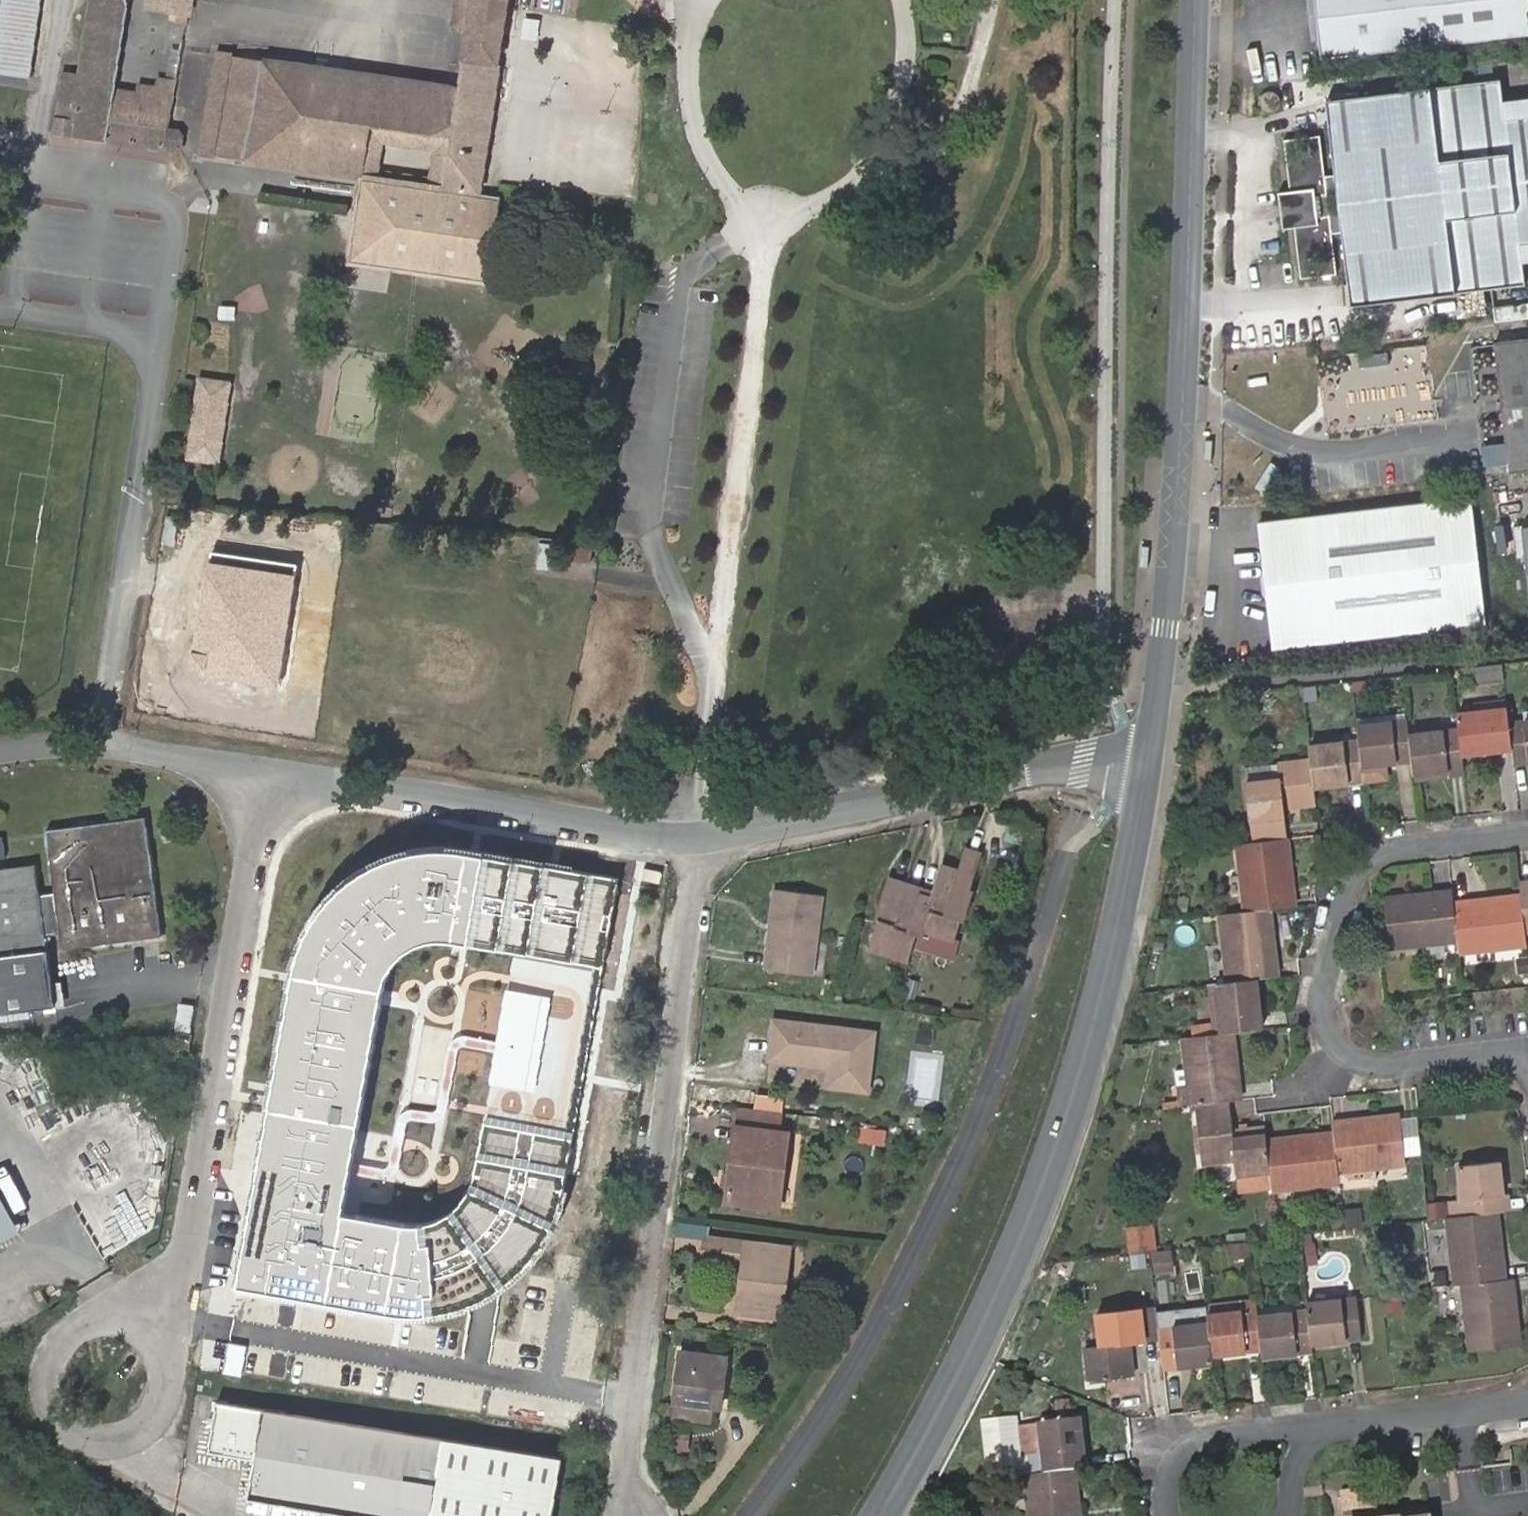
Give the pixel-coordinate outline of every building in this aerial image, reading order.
[(25,83),(37,0),(0,0),(0,80),(25,83)] [(157,153),(174,156),(175,147),(176,138),(169,132),(162,131),(167,100),(151,98),(143,97),(144,89),(132,87),(131,94),(105,91),(119,0),(84,0),(74,80),(58,78),(50,137),(157,153)] [(137,10),(168,14),(167,23),(177,25),(181,0),(139,0),(137,10)] [(256,61),(223,57),(208,161),(208,160),(358,181),(365,128),(379,131),(377,152),(427,158),(423,189),(373,183),(364,253),(370,263),(484,276),(493,209),(472,196),(505,0),(450,0),(446,25),(460,28),(450,89),(256,61)] [(1322,61),(1527,39),(1527,0),(1315,0),(1322,61)] [(208,161),(223,57),(208,56),(191,158),(208,161)] [(1504,121),(1502,105),(1499,82),(1323,104),(1327,138),(1332,178),(1320,180),(1318,169),(1315,169),(1314,164),(1291,166),(1295,200),(1288,200),(1291,224),(1298,223),(1302,258),(1324,255),(1323,251),(1327,249),(1325,237),(1339,235),(1344,276),(1348,309),(1525,288),(1523,267),(1521,249),(1527,248),(1527,118),(1504,121)] [(1264,93),(1261,96),(1259,99),(1259,102),(1259,105),(1260,107),(1262,109),(1264,112),(1267,112),(1270,112),(1274,111),(1277,109),(1279,106),(1279,103),(1279,99),(1278,97),(1276,94),(1273,92),(1270,92),(1268,92),(1264,93)] [(1502,105),(1504,121),(1527,118),(1527,102),(1502,105)] [(379,131),(365,128),(358,181),(373,183),(377,152),(379,131)] [(1332,178),(1327,138),(1281,143),(1288,200),(1295,200),(1291,166),(1314,164),(1315,169),(1318,169),(1320,180),(1332,178)] [(364,253),(373,183),(358,181),(346,274),(482,291),(484,276),(370,263),(364,253)] [(1298,223),(1291,224),(1297,283),(1344,276),(1339,235),(1325,237),(1327,249),(1323,251),(1324,255),(1302,258),(1298,223)] [(1496,320),(1527,317),(1527,303),(1495,307),(1496,320)] [(1527,468),(1527,338),(1498,341),(1510,470),(1527,468)] [(193,385),(190,402),(218,407),(221,389),(193,385)] [(218,407),(190,402),(181,463),(210,467),(218,407)] [(1264,645),(1488,620),(1473,496),(1251,520),(1264,645)] [(1518,532),(1527,621),(1527,530),(1518,532)] [(296,563),(208,550),(193,649),(210,651),(206,676),(278,686),(296,563)] [(210,651),(193,649),(190,673),(206,676),(210,651)] [(1480,678),(1502,676),(1500,665),(1479,667),(1480,678)] [(1508,711),(1461,716),(1463,729),(1466,755),(1513,750),(1510,723),(1508,711)] [(1359,739),(1308,745),(1309,748),(1310,759),(1313,785),(1365,780),(1390,778),(1388,763),(1399,762),(1398,754),(1413,752),(1412,741),(1411,735),(1409,720),(1394,722),(1358,727),(1359,739)] [(1510,723),(1513,750),(1515,766),(1527,764),(1527,721),(1510,723)] [(1414,761),(1416,777),(1468,771),(1466,755),(1463,729),(1432,732),(1433,738),(1412,741),(1413,752),(1414,761)] [(1432,732),(1411,735),(1412,741),(1433,738),(1432,732)] [(1398,754),(1399,762),(1414,761),(1413,752),(1398,754)] [(1313,785),(1310,759),(1278,763),(1280,780),(1246,783),(1251,841),(1288,838),(1284,810),(1316,805),(1313,785)] [(1280,780),(1278,763),(1244,768),(1246,783),(1280,780)] [(0,870),(0,1014),(52,1007),(45,950),(43,937),(58,936),(61,949),(161,936),(145,819),(44,833),(53,895),(37,897),(33,866),(0,870)] [(10,855),(8,835),(0,835),(0,856),(10,855)] [(1251,841),(1237,843),(1245,912),(1272,909),(1297,906),(1292,868),(1285,870),(1284,860),(1291,858),(1288,838),(1251,841)] [(469,941),(485,854),(457,850),(422,849),(389,856),(352,875),(333,892),(317,916),(303,942),(294,975),(239,1287),(388,1309),(414,1313),(433,1312),(426,1224),(405,1225),(344,1211),(380,990),(390,970),(398,954),(416,945),(427,939),(449,939),(469,941)] [(971,849),(969,855),(986,860),(988,854),(971,849)] [(514,859),(485,854),(469,941),(498,947),(514,859)] [(923,894),(925,889),(911,885),(895,879),(881,918),(871,949),(910,961),(920,935),(923,935),(926,928),(930,930),(958,939),(961,931),(965,920),(963,919),(972,891),(975,892),(986,860),(969,855),(963,870),(962,875),(948,870),(939,894),(938,899),(923,894)] [(11,865),(11,858),(0,858),(0,866),(11,865)] [(544,864),(514,859),(498,947),(528,952),(544,864)] [(590,873),(544,864),(528,952),(573,961),(590,873)] [(950,865),(948,870),(962,875),(963,870),(950,865)] [(620,879),(590,873),(573,961),(602,967),(620,879)] [(939,894),(925,889),(923,894),(938,899),(939,894)] [(772,951),(768,951),(765,967),(814,973),(824,896),(776,890),(771,924),(776,924),(772,951)] [(963,919),(965,920),(969,921),(979,893),(975,892),(972,891),(963,919)] [(1456,905),(1454,893),(1419,897),(1419,904),(1409,905),(1409,898),(1388,899),(1393,950),(1460,943),(1456,905)] [(1189,898),(1180,897),(1178,909),(1187,910),(1189,898)] [(1462,956),(1527,949),(1527,938),(1527,936),(1523,898),(1503,900),(1504,908),(1492,909),(1491,902),(1456,905),(1460,943),(1462,956)] [(1503,900),(1491,902),(1492,909),(1504,908),(1503,900)] [(1245,912),(1221,914),(1229,981),(1256,978),(1279,976),(1275,941),(1269,941),(1267,931),(1274,930),(1272,909),(1245,912)] [(771,924),(768,951),(772,951),(776,924),(771,924)] [(1269,941),(1275,941),(1274,930),(1267,931),(1269,941)] [(1218,982),(1223,1031),(1234,1030),(1263,1026),(1256,978),(1229,981),(1218,982)] [(1223,1031),(1218,982),(1209,982),(1215,1032),(1223,1031)] [(768,1057),(826,1064),(824,1085),(866,1090),(873,1032),(773,1018),(768,1057)] [(1189,1104),(1197,1103),(1231,1100),(1242,1098),(1238,1064),(1232,1065),(1231,1054),(1237,1053),(1234,1030),(1223,1031),(1215,1032),(1182,1036),(1187,1085),(1189,1104)] [(1187,1085),(1178,1086),(1180,1101),(1180,1105),(1189,1104),(1187,1085)] [(1197,1103),(1204,1165),(1238,1162),(1239,1176),(1271,1172),(1267,1138),(1266,1127),(1235,1130),(1231,1100),(1197,1103)] [(736,1106),(733,1127),(727,1174),(726,1183),(725,1199),(778,1206),(780,1187),(776,1187),(783,1134),(758,1130),(761,1109),(736,1106)] [(1368,1116),(1331,1121),(1332,1131),(1337,1171),(1342,1170),(1373,1166),(1405,1163),(1400,1112),(1379,1115),(1379,1121),(1368,1123),(1368,1116)] [(484,1123),(478,1159),(565,1175),(572,1139),(484,1123)] [(1267,1138),(1271,1172),(1272,1186),(1273,1192),(1338,1183),(1337,1171),(1332,1131),(1300,1134),(1301,1141),(1290,1142),(1290,1136),(1267,1138)] [(786,1134),(783,1134),(776,1187),(780,1187),(786,1134)] [(474,1180),(468,1189),(553,1228),(554,1224),(558,1213),(561,1200),(564,1189),(565,1175),(478,1159),(476,1171),(474,1180)] [(1499,1214),(1505,1213),(1500,1162),(1461,1166),(1464,1200),(1466,1218),(1499,1214)] [(1373,1166),(1342,1170),(1343,1182),(1348,1186),(1371,1183),(1375,1178),(1373,1166)] [(1272,1186),(1271,1172),(1239,1176),(1240,1190),(1272,1186)] [(458,1205),(452,1210),(503,1289),(510,1283),(518,1276),(526,1268),(538,1253),(547,1240),(553,1228),(468,1189),(463,1196),(458,1205)] [(0,1197),(0,1242),(19,1231),(0,1197)] [(1466,1218),(1464,1200),(1450,1201),(1452,1219),(1466,1218)] [(1359,1207),(1344,1208),(1346,1223),(1360,1222),(1359,1207)] [(435,1220),(426,1224),(433,1312),(454,1311),(468,1306),(483,1299),(492,1294),(503,1289),(452,1210),(446,1215),(435,1220)] [(1449,1219),(1455,1286),(1464,1285),(1505,1280),(1502,1244),(1495,1245),(1495,1234),(1501,1234),(1499,1214),(1466,1218),(1452,1219),(1449,1219)] [(1128,1228),(1130,1253),(1150,1251),(1159,1250),(1155,1225),(1128,1228)] [(736,1310),(788,1316),(790,1291),(795,1291),(800,1250),(705,1239),(703,1257),(740,1262),(736,1310)] [(1243,1241),(1235,1242),(1237,1254),(1245,1253),(1243,1241)] [(1150,1251),(1152,1269),(1171,1268),(1169,1249),(1159,1250),(1150,1251)] [(1516,1317),(1512,1279),(1505,1280),(1464,1285),(1469,1351),(1519,1346),(1517,1325),(1512,1326),(1510,1317),(1516,1317)] [(1345,1288),(1346,1301),(1358,1299),(1356,1286),(1345,1288)] [(1396,1307),(1395,1295),(1385,1296),(1387,1308),(1396,1307)] [(1256,1297),(1205,1304),(1207,1316),(1257,1311),(1256,1297)] [(1346,1301),(1307,1306),(1308,1313),(1312,1346),(1362,1340),(1358,1299),(1346,1301)] [(1158,1329),(1156,1303),(1098,1310),(1102,1342),(1087,1344),(1091,1383),(1135,1378),(1131,1345),(1160,1342),(1158,1329)] [(1207,1316),(1206,1308),(1175,1312),(1176,1326),(1207,1323),(1207,1316)] [(1258,1318),(1257,1311),(1207,1316),(1207,1323),(1212,1357),(1262,1352),(1258,1318)] [(1308,1313),(1258,1318),(1262,1352),(1263,1358),(1312,1353),(1312,1346),(1308,1313)] [(1160,1342),(1163,1370),(1213,1364),(1212,1357),(1207,1323),(1158,1329),(1160,1342)] [(712,1381),(715,1355),(679,1351),(671,1415),(709,1419),(711,1404),(722,1406),(724,1382),(712,1381)] [(727,1356),(715,1355),(712,1381),(724,1382),(727,1356)] [(261,1411),(217,1404),(210,1454),(253,1461),(247,1499),(351,1515),(557,1515),(566,1458),(439,1439),(261,1411)] [(1037,1424),(1042,1473),(1071,1470),(1084,1468),(1078,1419),(1037,1424)] [(1042,1473),(1037,1424),(1017,1426),(1020,1456),(1028,1455),(1030,1475),(1042,1473)] [(1023,1476),(1028,1515),(1072,1515),(1071,1507),(1076,1507),(1071,1470),(1042,1473),(1023,1476)] [(1380,1505),(1378,1486),(1344,1490),(1346,1509),(1380,1505)]
